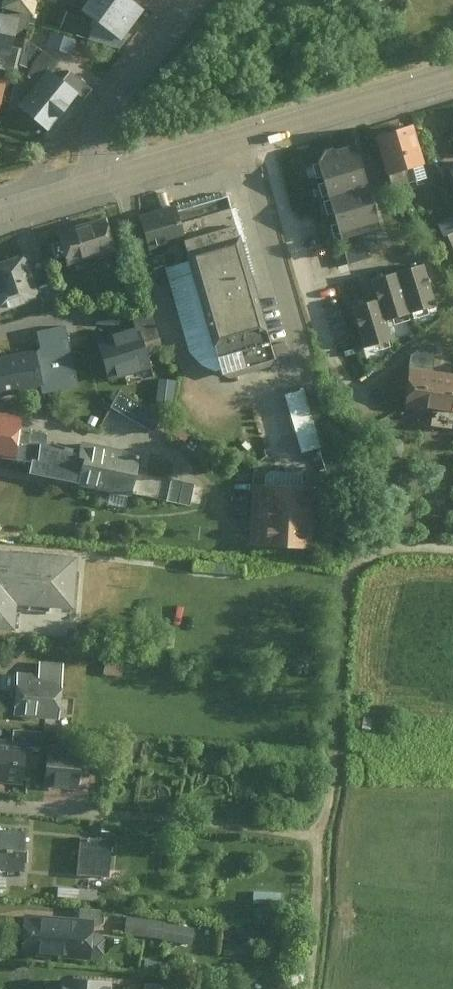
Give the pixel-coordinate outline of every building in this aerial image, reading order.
[(2,2),(36,10),(38,0),(3,0),(2,2)] [(147,3),(143,0),(88,0),(80,12),(122,40),(147,3)] [(20,16),(0,12),(0,45),(15,48),(20,16)] [(54,45),(74,50),(77,36),(57,31),(54,45)] [(22,103),(51,127),(82,90),(53,66),(22,103)] [(1,116),(10,76),(0,73),(0,116),(1,116)] [(429,162),(418,123),(380,134),(391,172),(429,162)] [(317,152),(329,191),(372,178),(360,138),(317,152)] [(329,191),(341,231),(384,217),(372,178),(329,191)] [(239,367),(286,352),(232,183),(176,200),(188,238),(195,260),(174,266),(200,355),(213,365),(226,368),(239,367)] [(176,200),(141,210),(153,249),(188,238),(176,200)] [(119,245),(110,212),(61,226),(71,259),(119,245)] [(350,260),(371,255),(367,239),(346,244),(350,260)] [(30,249),(0,258),(0,313),(45,299),(30,249)] [(428,258),(402,266),(415,311),(441,304),(428,258)] [(415,311),(402,266),(375,273),(381,294),(388,319),(415,311)] [(388,319),(381,294),(355,301),(366,343),(393,336),(388,319)] [(140,320),(98,333),(112,376),(154,363),(140,320)] [(35,352),(42,388),(43,394),(78,387),(66,326),(36,331),(40,351),(35,352)] [(412,352),(409,406),(452,411),(452,366),(437,364),(440,345),(422,342),(412,352)] [(35,352),(0,358),(0,396),(42,388),(35,352)] [(162,376),(159,404),(176,405),(178,378),(162,376)] [(306,386),(287,392),(305,451),(324,445),(306,386)] [(156,429),(165,414),(123,389),(114,404),(156,429)] [(0,415),(0,458),(14,460),(20,418),(0,415)] [(22,465),(189,502),(194,479),(140,467),(143,452),(74,437),(72,450),(27,440),(22,465)] [(313,545),(316,483),(257,480),(254,542),(313,545)] [(14,624),(15,606),(74,609),(77,558),(0,553),(0,623),(14,624)] [(41,660),(39,671),(20,669),(16,712),(61,716),(67,663),(41,660)] [(44,727),(18,727),(17,742),(44,742),(44,727)] [(30,742),(17,742),(0,741),(0,778),(28,779),(30,742)] [(51,743),(49,780),(83,782),(85,744),(51,743)] [(27,860),(26,828),(0,828),(0,860),(27,860)] [(112,837),(80,835),(79,872),(110,873),(112,837)] [(166,918),(131,914),(129,931),(163,935),(165,921),(166,918)] [(28,953),(93,955),(94,919),(29,917),(28,953)] [(195,924),(165,921),(163,935),(193,939),(195,924)] [(113,975),(66,971),(65,988),(112,988),(113,975)]
